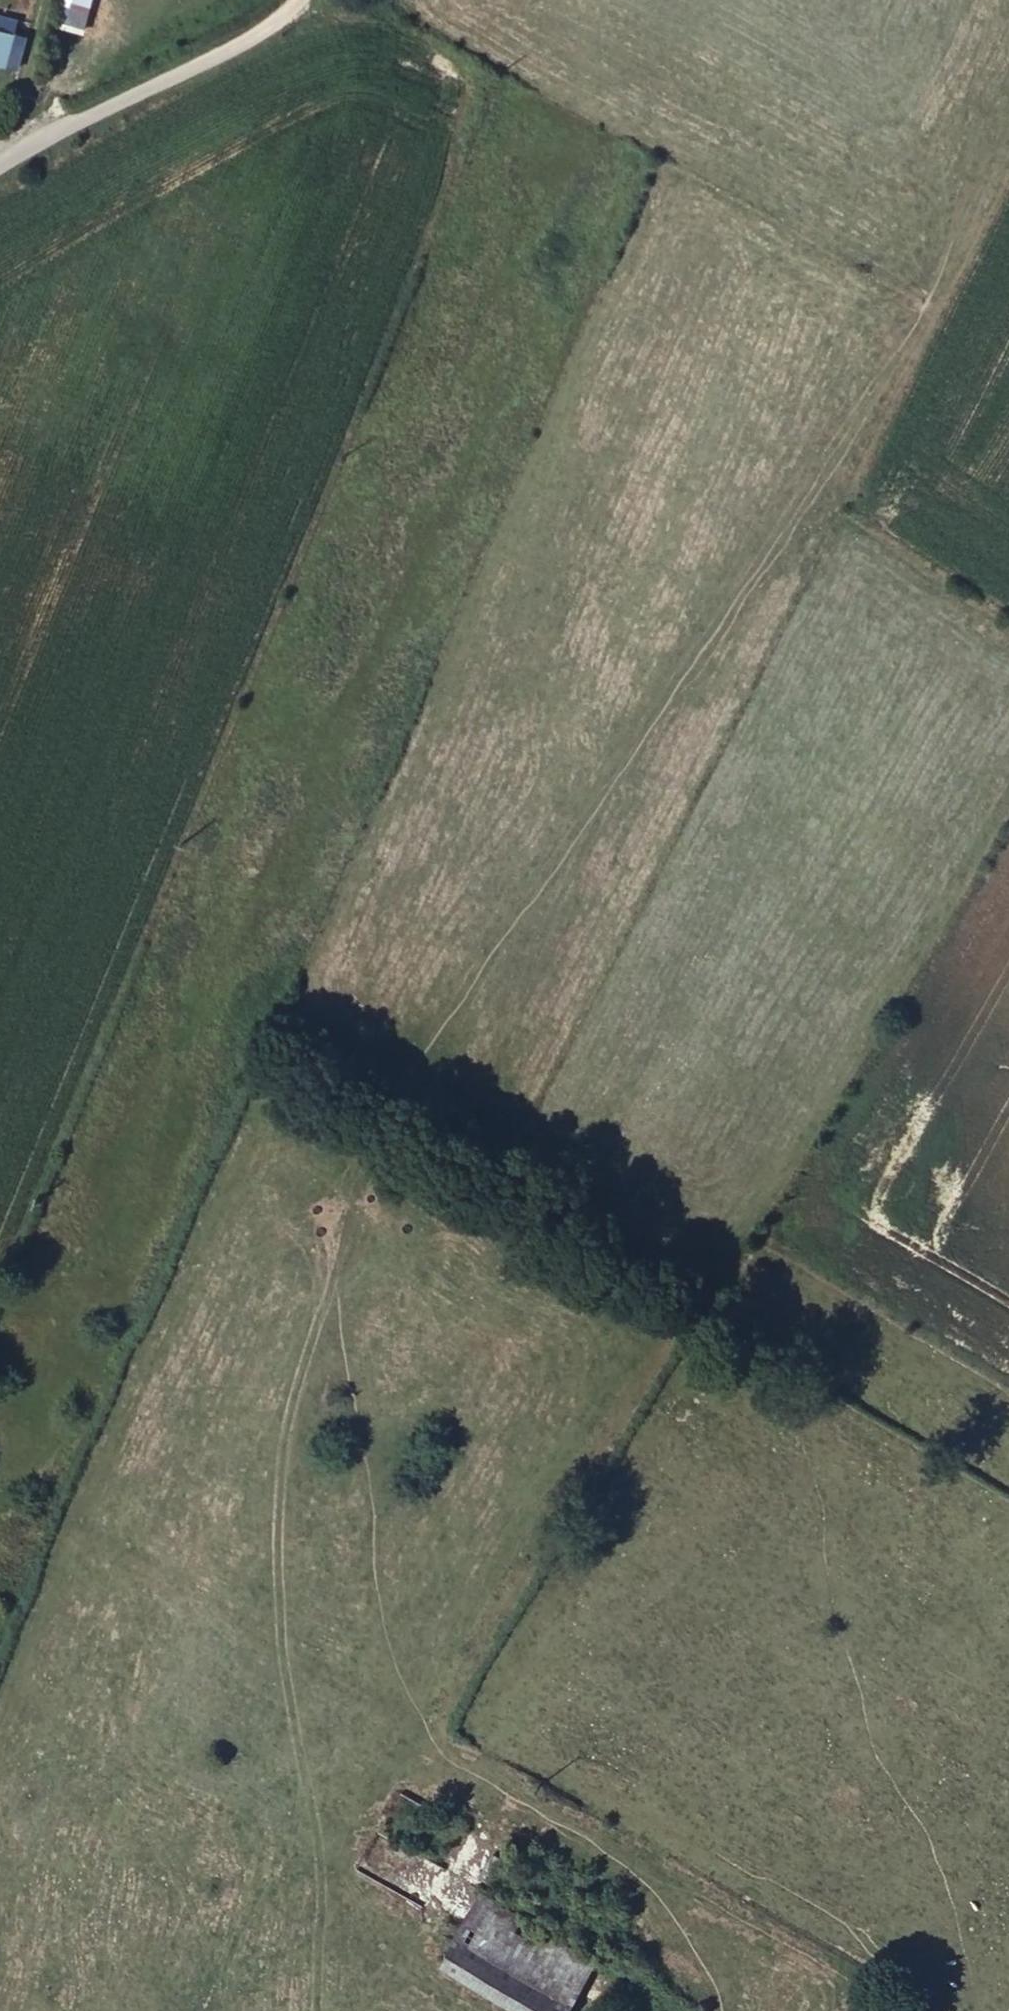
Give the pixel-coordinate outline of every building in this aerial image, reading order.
[(70,29),(91,31),(95,0),(74,0),(70,29)] [(8,73),(18,38),(0,34),(0,71),(8,73)] [(552,1943),(569,1911),(482,1862),(462,1893),(545,1939),(552,1943)] [(462,1893),(419,1970),(491,2010),(555,2010),(558,2007),(521,1986),(545,1939),(462,1893)] [(590,1923),(569,1911),(552,1943),(572,1953),(590,1923)]
